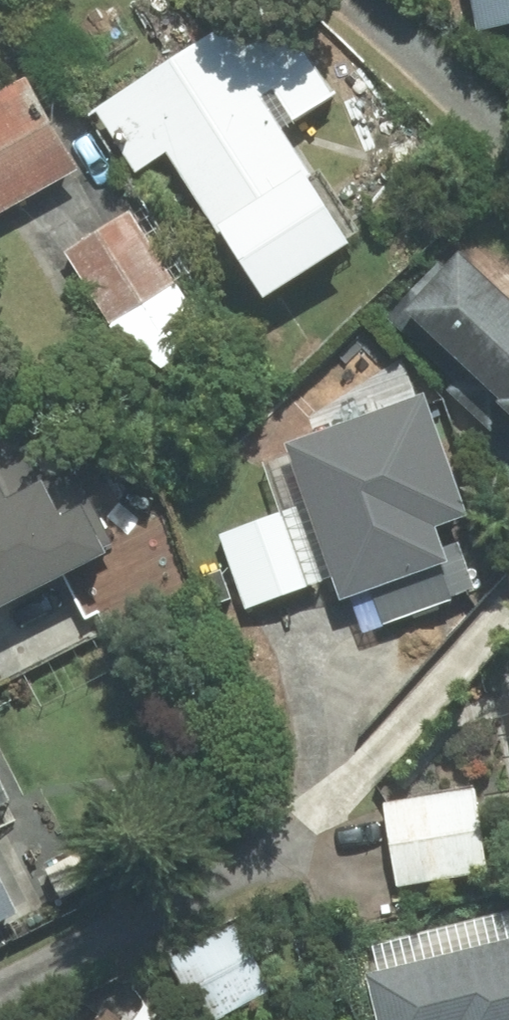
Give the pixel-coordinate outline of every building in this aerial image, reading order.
[(266,0),(263,0),(94,112),(135,173),(165,153),(261,296),(359,232),(319,172),(310,177),(277,127),(328,93),(266,0)] [(479,28),(508,22),(508,0),(473,0),(479,28)] [(76,167),(26,77),(0,92),(0,209),(76,167)] [(211,340),(129,212),(66,252),(148,379),(211,340)] [(458,252),(404,310),(508,408),(508,299),(458,252)] [(336,574),(343,595),(352,592),(365,627),(474,589),(457,542),(442,547),(434,525),(466,514),(423,392),(282,441),(288,459),(267,466),(283,512),(309,583),(336,574)] [(124,559),(97,501),(57,520),(41,488),(7,504),(0,489),(0,618),(124,559)] [(309,583),(283,512),(220,534),(246,606),(309,583)] [(472,792),(385,806),(398,885),(485,870),(472,792)] [(14,911),(0,884),(0,918),(14,911)] [(382,1019),(508,1019),(508,914),(371,947),(377,972),(370,974),(382,1019)] [(170,957),(203,1019),(236,1019),(279,997),(239,921),(170,957)] [(106,1011),(98,1019),(117,1019),(106,1011)]
